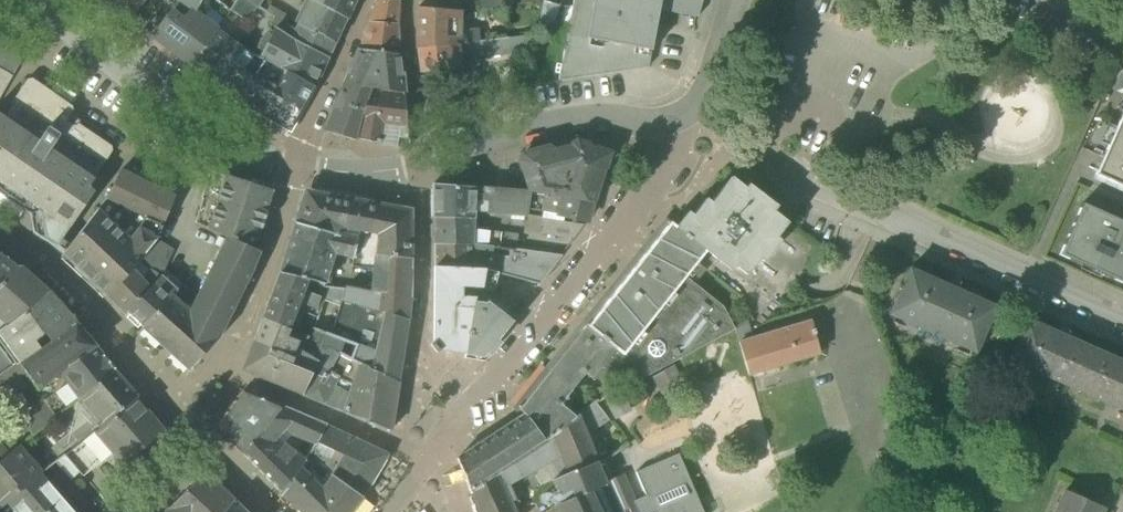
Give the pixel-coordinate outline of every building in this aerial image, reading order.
[(131,20),(146,0),(107,0),(131,20)] [(193,12),(201,0),(175,0),(192,11),(193,12)] [(231,8),(247,19),(250,14),(256,6),(261,9),(264,4),(259,1),(260,0),(237,0),(231,8)] [(310,0),(298,25),(334,43),(346,19),(325,9),(326,8),(310,0)] [(346,19),(354,0),(310,0),(326,8),(325,9),(346,19)] [(399,55),(396,25),(398,0),(378,0),(365,36),(360,50),(399,55)] [(514,0),(481,0),(482,12),(513,6),(514,0)] [(558,81),(622,71),(621,67),(649,63),(651,52),(585,40),(592,0),(573,0),(567,33),(558,81)] [(651,52),(658,10),(660,0),(592,0),(585,40),(651,52)] [(658,10),(698,17),(702,0),(660,0),(658,10)] [(544,1),(538,23),(554,27),(560,5),(544,1)] [(291,40),(292,39),(296,30),(287,25),(286,16),(269,6),(266,12),(274,17),(269,25),(275,29),(291,40)] [(418,48),(458,44),(475,42),(475,31),(458,32),(459,11),(454,11),(418,7),(418,48)] [(153,36),(191,65),(217,31),(192,11),(183,23),(171,13),(153,36)] [(327,58),(334,43),(298,25),(296,30),(292,39),(307,48),(327,58)] [(314,86),(327,58),(307,48),(292,39),(291,40),(275,29),(260,58),(264,60),(265,61),(276,68),(277,67),(287,72),(314,86)] [(239,99),(252,78),(233,64),(244,50),(234,42),(233,42),(231,41),(224,50),(215,44),(222,34),(217,30),(217,31),(191,65),(239,99)] [(9,41),(0,33),(0,55),(9,41)] [(231,41),(222,34),(215,44),(224,50),(231,41)] [(499,40),(501,55),(528,52),(532,37),(499,40)] [(475,42),(458,44),(459,59),(501,55),(499,40),(475,42)] [(9,41),(0,55),(0,70),(12,77),(21,62),(16,46),(9,41)] [(460,69),(459,59),(458,44),(418,48),(421,73),(460,69)] [(245,49),(244,50),(233,64),(252,78),(254,76),(264,60),(260,58),(245,49)] [(372,88),(403,93),(399,55),(360,50),(344,84),(372,88)] [(12,77),(0,70),(0,98),(12,77)] [(260,112),(280,123),(282,119),(291,117),(295,119),(314,86),(287,72),(278,90),(254,76),(252,78),(239,99),(260,112)] [(72,165),(94,180),(112,151),(112,146),(79,124),(74,125),(74,126),(68,122),(70,118),(74,112),(74,106),(33,79),(28,80),(12,105),(13,106),(5,119),(17,128),(18,127),(32,136),(31,137),(39,143),(48,128),(50,128),(59,134),(60,136),(50,150),(58,155),(58,154),(73,164),(72,165)] [(327,127),(357,136),(362,115),(370,92),(372,88),(344,84),(341,92),(327,127)] [(380,144),(382,135),(384,125),(406,126),(404,96),(370,92),(362,115),(357,136),(356,139),(380,144)] [(1096,175),(1122,187),(1122,114),(1096,175)] [(290,129),(295,119),(291,117),(282,119),(280,123),(290,129)] [(5,119),(0,126),(0,183),(39,209),(44,240),(53,246),(56,248),(94,191),(89,188),(95,180),(94,180),(72,165),(73,164),(58,154),(58,155),(50,150),(60,136),(59,134),(50,128),(48,128),(39,143),(31,137),(32,136),(18,127),(17,128),(5,119)] [(408,147),(406,126),(384,125),(382,135),(401,133),(402,146),(408,147)] [(380,144),(402,146),(401,133),(382,135),(380,144)] [(592,203),(594,204),(602,180),(610,153),(586,146),(585,148),(573,145),(517,158),(523,178),(528,193),(549,196),(558,197),(565,198),(592,203)] [(195,224),(206,229),(224,174),(210,170),(203,193),(203,194),(208,195),(207,200),(204,199),(202,199),(195,224)] [(120,172),(107,197),(147,217),(140,229),(157,239),(174,198),(120,172)] [(206,229),(227,238),(227,237),(254,249),(273,190),(262,187),(249,183),(224,174),(206,229)] [(720,254),(746,275),(759,259),(764,262),(780,241),(776,238),(787,223),(759,201),(762,196),(748,185),(745,189),(731,178),(711,203),(706,199),(680,232),(706,251),(716,259),(720,254)] [(31,216),(33,232),(44,240),(39,209),(0,183),(0,194),(31,216)] [(435,244),(471,245),(472,229),(472,219),(473,219),(473,206),(473,207),(474,188),(433,185),(433,218),(434,218),(435,244)] [(489,190),(474,188),(473,207),(473,206),(482,207),(481,212),(487,213),(489,190)] [(487,213),(525,215),(526,208),(528,193),(489,190),(487,213)] [(340,234),(341,228),(371,233),(376,204),(306,191),(296,223),(340,234)] [(543,206),(556,208),(558,197),(549,196),(528,193),(526,208),(543,210),(543,206)] [(140,260),(157,239),(140,229),(147,217),(107,197),(64,253),(108,295),(109,294),(130,271),(140,260)] [(565,198),(558,197),(556,208),(555,215),(563,216),(587,221),(592,203),(565,198)] [(1059,255),(1081,265),(1085,258),(1105,267),(1102,274),(1122,283),(1122,222),(1083,203),(1059,255)] [(377,234),(376,256),(378,256),(411,258),(411,210),(376,204),(371,233),(377,234)] [(542,235),(572,240),(582,226),(544,219),(542,235)] [(324,284),(325,282),(330,266),(334,253),(340,234),(296,223),(295,223),(295,224),(279,273),(280,273),(308,281),(324,284)] [(670,223),(587,326),(615,349),(623,356),(686,278),(706,251),(680,232),(670,223)] [(354,255),(376,256),(377,234),(371,233),(341,228),(340,234),(358,237),(357,239),(354,255)] [(484,231),(472,229),(471,245),(484,246),(484,231)] [(484,246),(492,247),(494,248),(496,232),(484,231),(484,246)] [(334,253),(353,258),(354,255),(357,239),(358,237),(340,234),(334,253)] [(258,251),(254,249),(227,237),(227,238),(190,313),(171,296),(143,327),(190,370),(217,338),(251,270),(258,251)] [(145,264),(161,242),(157,239),(140,260),(145,264)] [(151,270),(161,277),(174,250),(161,242),(145,264),(152,270),(151,270)] [(485,269),(488,270),(492,247),(484,246),(471,245),(435,244),(435,266),(485,269)] [(492,247),(488,270),(497,272),(540,284),(549,272),(560,257),(494,248),(492,247)] [(20,267),(0,253),(0,283),(20,267)] [(376,256),(354,255),(353,258),(352,267),(375,269),(376,256)] [(375,295),(374,311),(408,320),(411,299),(411,258),(378,256),(377,269),(376,292),(375,295)] [(334,267),(330,266),(325,282),(329,283),(334,267)] [(433,348),(481,356),(509,322),(485,303),(484,304),(474,304),(470,303),(470,302),(460,302),(460,296),(460,287),(482,288),(485,269),(435,266),(434,266),(433,348)] [(20,267),(0,283),(0,320),(7,326),(26,312),(48,293),(20,267)] [(492,291),(497,272),(488,270),(485,269),(482,288),(492,291)] [(889,315),(975,353),(996,307),(910,269),(889,315)] [(151,270),(140,282),(148,291),(161,277),(151,270)] [(128,313),(148,291),(140,282),(130,271),(109,294),(128,313)] [(311,330),(312,330),(323,300),(319,298),(317,297),(303,292),(308,281),(280,273),(263,318),(289,330),(292,322),(311,330)] [(864,286),(880,293),(885,282),(869,275),(864,286)] [(141,325),(143,327),(171,296),(176,291),(161,277),(148,291),(128,313),(129,315),(141,325)] [(686,278),(623,356),(650,374),(735,329),(724,308),(686,278)] [(324,284),(308,281),(303,292),(317,297),(322,286),(323,287),(324,284)] [(341,302),(374,311),(375,295),(344,289),(323,287),(322,286),(317,297),(319,298),(323,300),(340,306),(341,302)] [(48,293),(26,312),(7,326),(0,331),(0,333),(20,362),(21,363),(76,324),(48,293)] [(350,360),(359,364),(398,382),(408,320),(374,311),(341,302),(340,306),(323,300),(312,330),(311,330),(308,337),(306,337),(305,338),(299,335),(296,340),(286,336),(289,330),(263,318),(254,340),(291,357),(296,347),(318,360),(320,362),(328,348),(330,349),(334,339),(356,347),(350,360)] [(141,325),(129,315),(126,318),(138,329),(141,325)] [(738,343),(747,375),(819,353),(813,334),(814,334),(810,321),(738,343)] [(1010,360),(1076,389),(1094,350),(1028,321),(1010,360)] [(116,370),(76,324),(21,363),(19,364),(26,374),(38,390),(60,373),(65,380),(78,399),(113,371),(116,370)] [(592,379),(615,349),(587,326),(586,326),(550,371),(572,389),(585,373),(592,379)] [(20,362),(0,333),(0,376),(20,362)] [(241,371),(302,395),(317,361),(318,360),(296,347),(291,357),(254,340),(241,371)] [(302,395),(325,405),(334,387),(348,359),(330,349),(328,348),(320,362),(318,360),(317,361),(302,395)] [(1094,350),(1076,389),(1122,410),(1122,363),(1094,350)] [(26,374),(19,364),(21,363),(20,362),(0,376),(0,392),(26,374)] [(359,364),(349,395),(343,412),(368,423),(391,431),(399,382),(398,382),(359,364)] [(674,365),(651,378),(664,402),(688,390),(674,365)] [(136,397),(113,371),(78,399),(77,400),(100,427),(136,397)] [(560,405),(572,389),(550,371),(519,410),(525,414),(537,424),(534,426),(547,442),(554,436),(576,417),(560,405)] [(4,433),(16,448),(68,407),(77,400),(78,399),(65,380),(53,390),(56,393),(4,433)] [(325,405),(343,412),(349,395),(334,387),(325,405)] [(292,436),(293,436),(306,417),(282,407),(242,391),(216,427),(235,445),(235,446),(241,452),(282,494),(301,468),(306,461),(280,441),(275,438),(284,428),(292,435),(292,436)] [(631,410),(622,393),(605,402),(614,419),(631,410)] [(112,452),(124,467),(166,432),(138,400),(138,399),(136,397),(100,427),(94,431),(112,452)] [(69,431),(70,432),(79,444),(94,431),(100,427),(77,400),(68,407),(81,422),(69,431)] [(560,455),(568,475),(596,462),(585,434),(592,431),(609,420),(595,402),(576,417),(554,436),(560,455)] [(547,442),(534,426),(525,414),(457,459),(470,491),(547,442)] [(326,425),(306,417),(293,436),(316,445),(317,443),(326,426),(326,425)] [(326,426),(317,443),(325,447),(328,448),(336,430),(326,426)] [(341,432),(336,430),(328,448),(333,451),(341,432)] [(112,452),(94,431),(79,444),(76,446),(94,467),(112,452)] [(76,446),(79,444),(70,432),(56,443),(65,455),(76,446)] [(344,456),(331,475),(362,498),(388,454),(341,432),(333,451),(344,456)] [(554,436),(547,442),(470,491),(479,511),(514,511),(512,508),(518,506),(516,497),(517,493),(513,481),(531,471),(560,455),(554,436)] [(316,445),(307,458),(315,463),(325,447),(317,443),(316,445)] [(65,455),(82,476),(94,467),(76,446),(65,455)] [(12,498),(39,475),(17,449),(1,462),(0,463),(0,483),(12,498)] [(633,502),(634,504),(632,508),(634,511),(703,511),(678,454),(635,473),(645,497),(633,502)] [(560,455),(531,471),(540,487),(553,481),(568,475),(560,455)] [(308,474),(315,463),(307,458),(306,461),(301,468),(308,474)] [(594,490),(606,485),(605,482),(596,462),(568,475),(553,481),(562,502),(553,506),(556,511),(604,511),(594,490)] [(301,468),(282,494),(300,511),(351,511),(362,498),(331,475),(322,489),(308,474),(301,468)] [(233,501),(203,472),(168,509),(165,511),(225,511),(233,501)] [(59,493),(58,494),(40,474),(39,475),(12,498),(7,503),(15,511),(75,511),(59,493)] [(605,482),(606,485),(594,490),(604,511),(634,511),(632,508),(634,504),(633,502),(621,475),(605,482)] [(0,483),(0,509),(7,503),(12,498),(0,483)] [(1055,511),(1101,511),(1103,507),(1102,507),(1065,491),(1055,511)] [(233,501),(225,511),(245,511),(233,501)]
